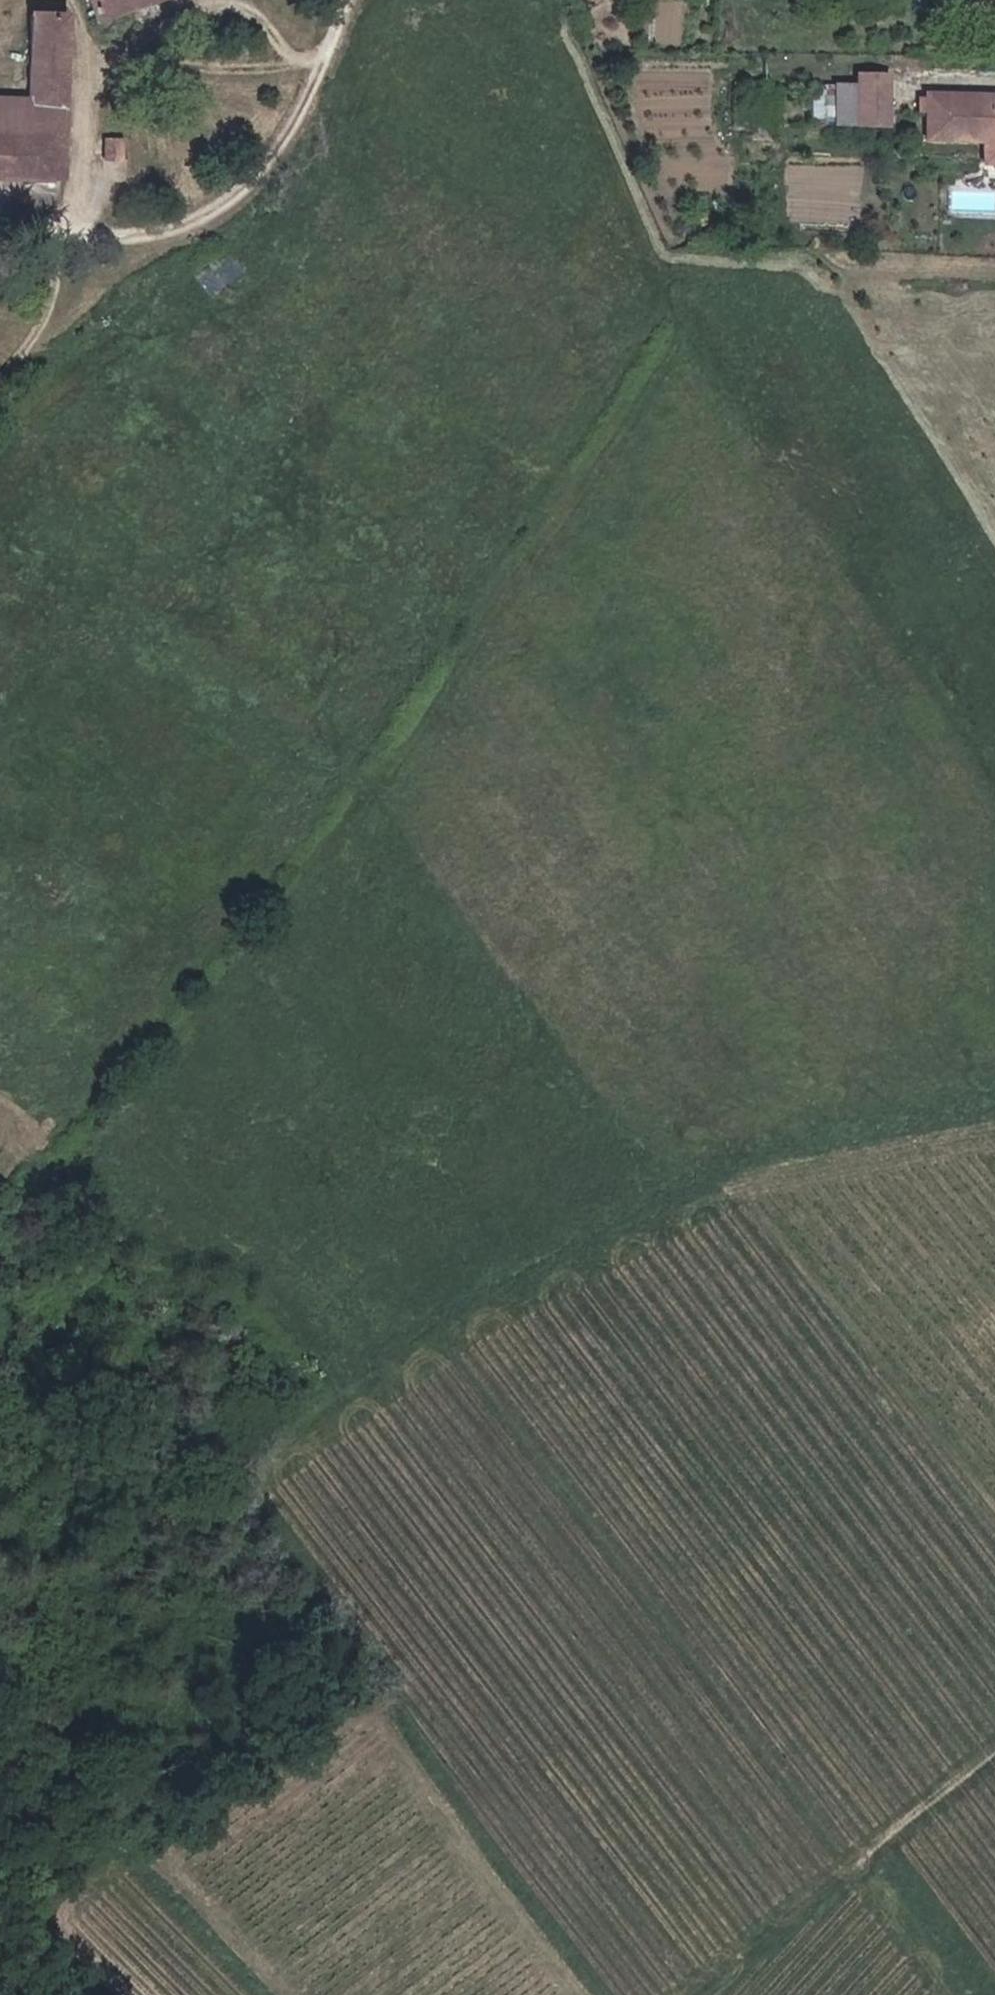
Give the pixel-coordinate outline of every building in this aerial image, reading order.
[(105,22),(165,0),(97,0),(105,22)] [(29,10),(29,91),(0,91),(0,180),(76,180),(78,11),(29,10)] [(887,127),(888,77),(860,76),(858,126),(887,127)] [(985,161),(994,161),(994,94),(932,91),(930,136),(986,138),(985,161)] [(813,122),(827,122),(828,97),(813,97),(813,122)]
